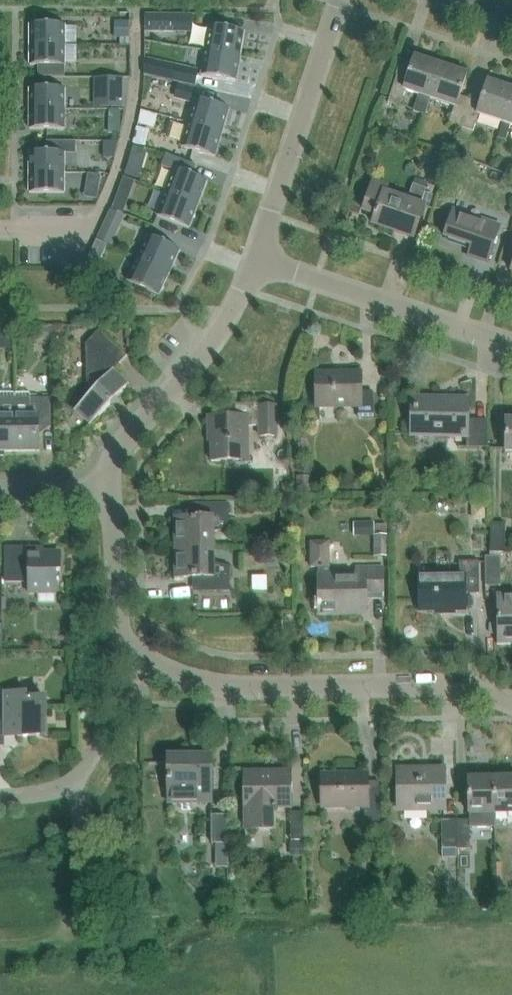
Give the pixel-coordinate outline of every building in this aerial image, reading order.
[(145,15),(145,31),(164,31),(164,16),(145,15)] [(117,21),(118,38),(129,38),(129,21),(117,21)] [(30,45),(65,45),(65,25),(30,25),(30,45)] [(205,51),(240,57),(244,32),(209,26),(205,51)] [(65,66),(65,45),(30,45),(29,65),(38,65),(38,77),(65,77),(65,66)] [(240,57),(205,51),(201,76),(236,81),(240,57)] [(414,56),(411,63),(400,59),(394,74),(396,75),(386,102),(399,106),(405,89),(420,94),(414,111),(425,114),(431,97),(441,65),(414,56)] [(164,63),(161,79),(195,86),(198,70),(164,63)] [(449,123),(461,127),(471,99),(459,95),(467,74),(441,65),(431,97),(455,106),(449,123)] [(471,99),(461,127),(473,131),(479,114),(504,122),(511,96),(511,89),(488,81),(481,102),(471,99)] [(178,84),(174,96),(190,101),(194,89),(178,84)] [(29,109),(64,109),(65,89),(29,89),(29,109)] [(100,89),(100,107),(122,107),(122,89),(100,89)] [(504,122),(498,138),(507,141),(511,127),(511,96),(504,122)] [(188,123),(222,133),(229,109),(195,99),(188,123)] [(64,109),(29,109),(29,129),(64,129),(64,109)] [(111,111),(110,123),(119,123),(120,111),(111,111)] [(188,123),(181,147),(215,157),(222,133),(188,123)] [(137,128),(133,143),(144,146),(148,131),(137,128)] [(29,153),(29,173),(64,173),(64,141),(47,141),(47,153),(29,153)] [(118,142),(104,142),(104,158),(114,158),(118,142)] [(165,193),(198,205),(207,182),(185,173),(189,163),(166,154),(161,167),(173,171),(165,193)] [(125,173),(124,175),(139,179),(143,165),(129,161),(128,163),(125,173)] [(29,193),(64,193),(64,173),(29,173),(29,193)] [(88,174),(86,186),(99,188),(101,176),(88,174)] [(411,243),(413,239),(424,207),(420,205),(425,193),(426,189),(413,185),(413,184),(407,201),(385,193),(387,187),(373,182),(363,211),(362,215),(372,218),(374,219),(371,229),(391,236),(411,243)] [(165,193),(156,216),(189,228),(198,205),(165,193)] [(425,193),(420,205),(423,206),(424,207),(428,208),(432,195),(425,193)] [(117,194),(111,209),(123,214),(129,199),(117,194)] [(111,210),(104,225),(115,230),(122,215),(111,210)] [(487,263),(499,226),(453,210),(444,237),(471,246),(468,257),(487,263)] [(180,251),(148,236),(137,259),(169,273),(180,251)] [(96,240),(90,253),(102,258),(107,245),(96,240)] [(127,281),(159,296),(169,273),(137,259),(127,281)] [(49,328),(36,328),(36,340),(49,340),(49,328)] [(92,423),(128,384),(127,383),(126,384),(112,371),(126,356),(98,330),(88,341),(90,343),(87,346),(89,394),(76,408),(76,409),(77,409),(91,422),(92,423)] [(10,332),(0,332),(0,342),(10,342),(10,332)] [(358,372),(317,372),(317,408),(357,407),(358,417),(371,417),(371,391),(358,391),(358,372)] [(3,456),(3,452),(14,452),(14,393),(0,393),(0,456),(3,456)] [(29,393),(14,393),(14,452),(39,453),(39,451),(38,451),(38,428),(50,428),(50,399),(29,398),(29,393)] [(469,398),(410,397),(409,435),(458,436),(458,446),(486,447),(487,420),(469,420),(469,398)] [(211,431),(212,460),(246,460),(246,428),(259,427),(259,437),(275,437),(274,406),(259,407),(259,404),(234,404),(234,418),(207,419),(207,431),(211,431)] [(310,492),(310,477),(296,477),(296,492),(310,492)] [(293,496),(294,484),(281,484),(281,495),(293,496)] [(173,520),(173,549),(213,549),(213,532),(227,529),(227,504),(191,505),(191,520),(173,520)] [(485,519),(484,506),(470,506),(471,520),(485,519)] [(364,522),(364,536),(372,536),(374,536),(374,522),(364,522)] [(504,554),(504,524),(491,524),(490,553),(504,554)] [(372,536),(372,555),(385,555),(385,536),(374,536),(372,536)] [(316,568),(317,616),(365,615),(365,593),(382,592),(381,568),(355,568),(355,576),(328,576),(327,543),(308,543),(309,568),(316,568)] [(213,549),(173,549),(174,577),(191,577),(192,592),(228,592),(228,567),(213,564),(213,549)] [(5,569),(5,582),(28,582),(28,594),(37,594),(37,602),(55,602),(55,579),(59,579),(59,552),(17,552),(17,551),(16,551),(16,569),(5,569)] [(500,588),(500,558),(484,558),(484,588),(500,588)] [(458,562),(458,577),(418,578),(419,610),(434,610),(435,614),(453,613),(453,611),(465,610),(464,594),(478,594),(477,562),(458,562)] [(499,596),(499,643),(511,643),(511,596),(499,596)] [(4,693),(4,735),(17,735),(17,737),(44,737),(44,698),(26,698),(26,693),(18,693),(4,693)] [(209,758),(166,758),(166,804),(210,804),(209,758)] [(399,770),(396,770),(397,810),(443,809),(442,769),(429,769),(429,773),(399,773),(399,770)] [(289,808),(289,773),(243,773),(244,830),(272,830),(272,808),(289,808)] [(364,783),(364,774),(323,774),(323,810),(363,810),(363,826),(378,826),(378,783),(364,783)] [(468,814),(492,813),(493,779),(482,779),(482,775),(469,775),(469,779),(468,779),(468,814)] [(493,779),(492,813),(507,813),(507,823),(511,823),(511,775),(505,775),(505,779),(493,779)] [(303,841),(303,814),(290,814),(290,841),(303,841)] [(226,844),(226,816),(211,816),(211,844),(215,844),(226,844)] [(303,820),(303,841),(315,841),(315,820),(303,820)] [(456,849),(469,849),(468,821),(456,822),(456,848),(456,849)] [(441,858),(456,858),(456,849),(456,848),(456,822),(441,822),(441,858)] [(304,856),(303,842),(290,842),(290,857),(304,856)] [(215,844),(215,852),(228,852),(228,844),(226,844),(215,844)]
